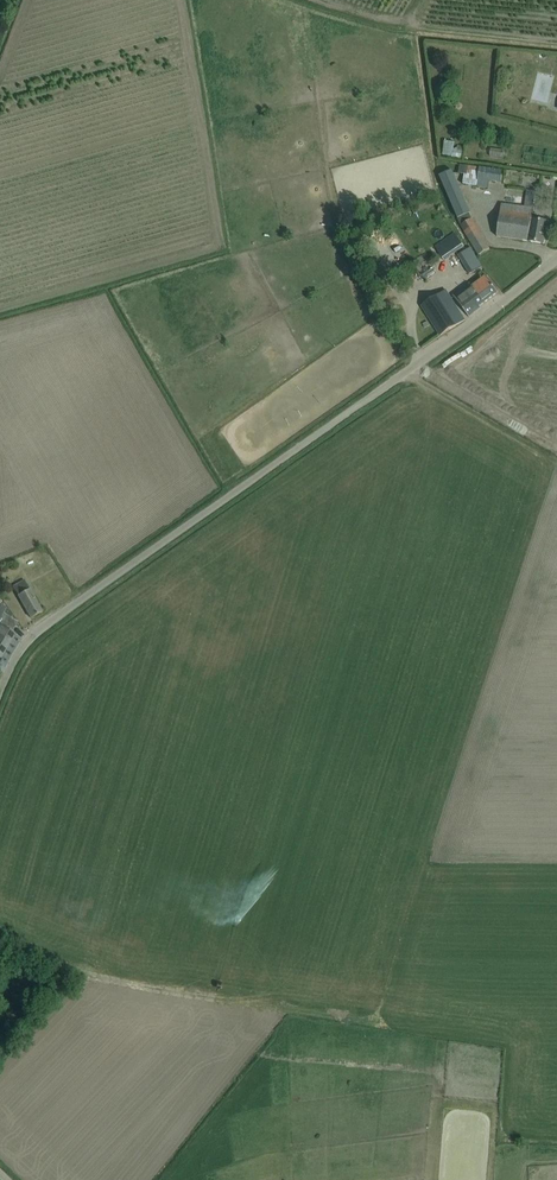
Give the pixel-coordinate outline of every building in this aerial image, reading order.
[(452,143),(461,144),(463,130),(454,129),(452,143)] [(442,174),(439,176),(461,225),(479,255),(489,249),(471,219),(469,213),(470,213),(449,163),(439,167),(442,174)] [(459,164),(458,174),(464,175),(463,184),(488,188),(489,181),(500,182),(502,170),(459,164)] [(536,194),(528,193),(526,207),(502,203),(496,235),(523,240),(544,244),(548,222),(537,220),(538,214),(533,213),(534,206),(536,194)] [(443,261),(464,249),(455,233),(434,245),(443,261)] [(469,274),(481,267),(470,247),(458,254),(469,274)] [(498,292),(490,283),(485,276),(472,286),(469,283),(453,296),(461,308),(469,317),(480,308),(479,306),(498,292)] [(465,320),(458,310),(445,290),(421,306),(434,326),(440,336),(465,320)] [(42,612),(36,602),(24,581),(13,587),(31,618),(42,612)] [(7,616),(3,614),(6,609),(0,605),(0,617),(1,618),(0,619),(0,658),(14,634),(11,632),(17,622),(7,616)]
